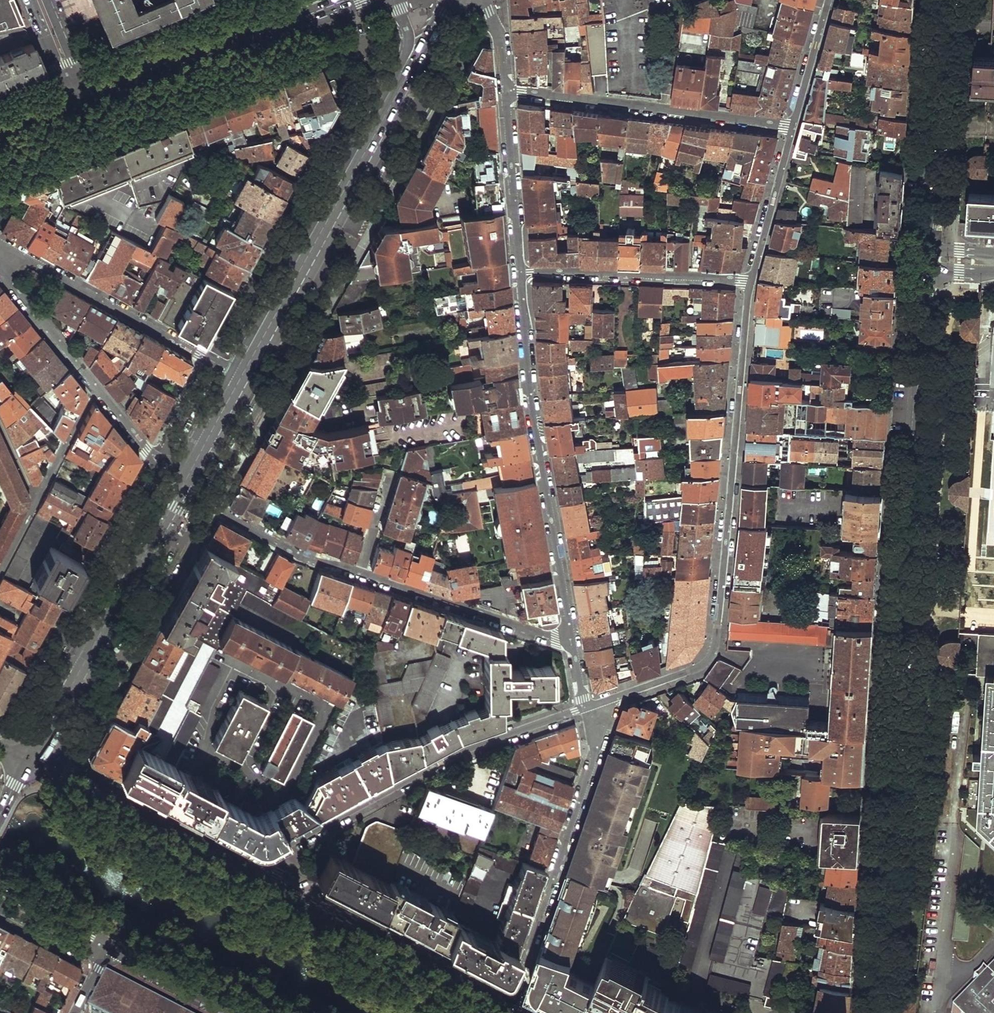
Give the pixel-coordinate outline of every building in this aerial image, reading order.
[(19,22),(14,10),(10,0),(0,0),(0,26),(19,22)] [(102,24),(104,25),(105,27),(106,29),(108,30),(109,31),(111,31),(112,31),(113,31),(118,29),(120,33),(201,0),(92,0),(102,24)] [(511,2),(512,15),(523,14),(522,1),(526,0),(511,0),(511,2)] [(534,13),(543,13),(547,13),(546,0),(543,0),(544,3),(539,6),(539,1),(533,4),(534,13)] [(547,13),(551,13),(559,12),(558,0),(553,0),(549,1),(549,0),(546,0),(547,13)] [(559,12),(564,12),(576,11),(575,0),(558,0),(559,12)] [(576,11),(578,23),(585,23),(588,23),(586,0),(575,0),(576,11)] [(699,15),(712,15),(720,15),(718,8),(715,0),(705,0),(695,4),(699,15)] [(718,8),(720,15),(738,6),(735,0),(734,0),(718,8)] [(738,6),(741,5),(739,23),(753,27),(758,6),(752,4),(753,0),(735,0),(738,6)] [(775,33),(776,33),(805,40),(809,26),(814,6),(791,0),(785,0),(775,33)] [(881,10),(877,9),(876,13),(884,14),(912,18),(913,9),(913,0),(912,0),(882,0),(881,10)] [(712,15),(710,31),(708,44),(730,47),(738,6),(720,15),(712,15)] [(834,13),(832,19),(853,23),(856,9),(836,6),(834,13)] [(564,12),(564,24),(578,23),(576,11),(564,12)] [(551,17),(551,25),(564,24),(564,12),(559,12),(551,13),(551,17)] [(513,21),(513,27),(545,25),(544,17),(543,13),(534,13),(523,14),(512,15),(513,21)] [(884,14),(881,29),(911,33),(912,26),(912,18),(884,14)] [(684,15),(682,27),(710,31),(712,15),(699,15),(684,15)] [(828,33),(825,46),(836,48),(845,50),(847,43),(846,42),(849,32),(857,34),(859,28),(832,21),(828,33)] [(585,23),(587,32),(591,63),(593,73),(606,73),(603,22),(588,23),(585,23)] [(578,23),(578,31),(578,33),(587,32),(585,23),(578,23)] [(514,38),(514,50),(546,47),(553,47),(564,46),(564,24),(551,25),(545,25),(513,27),(514,38)] [(882,35),(880,51),(870,50),(869,55),(871,56),(909,61),(910,47),(911,33),(881,29),(873,28),(872,34),(882,35)] [(776,33),(770,55),(762,53),(760,57),(738,53),(738,57),(761,61),(797,67),(801,54),(805,40),(776,33)] [(0,57),(0,86),(10,82),(33,72),(43,68),(33,44),(0,57)] [(481,45),(469,66),(492,71),(491,46),(486,45),(481,45)] [(564,46),(565,87),(573,88),(581,89),(581,61),(580,45),(564,46)] [(553,47),(554,86),(565,87),(564,46),(553,47)] [(821,60),(817,74),(830,76),(836,48),(825,46),(821,60)] [(515,64),(516,79),(518,80),(520,81),(547,85),(546,47),(514,50),(515,64)] [(864,68),(864,51),(852,51),(851,68),(864,68)] [(989,56),(974,55),(972,84),(993,86),(993,56),(989,56)] [(705,70),(701,105),(707,106),(717,107),(719,95),(714,94),(720,57),(707,56),(706,67),(705,70)] [(879,64),(877,79),(868,78),(867,82),(873,83),(907,88),(908,74),(909,61),(871,56),(870,62),(879,64)] [(581,61),(581,89),(588,90),(595,91),(593,73),(591,63),(581,61)] [(766,65),(760,93),(733,91),(732,96),(730,109),(740,110),(766,113),(782,115),(784,114),(790,92),(797,67),(761,61),(760,64),(766,65)] [(672,93),(671,101),(676,101),(701,105),(706,67),(676,63),(673,83),(672,93)] [(279,79),(292,116),(294,115),(296,114),(332,100),(324,83),(317,64),(279,79)] [(469,66),(464,74),(478,78),(480,81),(478,90),(475,91),(475,96),(494,93),(492,71),(469,66)] [(830,76),(817,74),(811,95),(805,118),(825,122),(838,124),(846,125),(847,119),(853,80),(830,76)] [(264,86),(274,118),(277,125),(276,126),(279,137),(288,136),(284,122),(281,123),(280,120),(292,116),(279,79),(271,83),(264,86)] [(324,83),(332,100),(340,98),(336,89),(332,80),(324,83)] [(663,82),(661,92),(672,93),(673,83),(663,82)] [(873,83),(871,96),(874,96),(872,106),(883,108),(882,111),(894,113),(893,118),(905,120),(906,103),(907,88),(873,83)] [(255,89),(246,93),(257,126),(259,131),(265,129),(264,125),(265,121),(274,118),(264,86),(255,89)] [(233,98),(220,103),(228,130),(230,136),(233,147),(245,144),(239,126),(248,123),(250,128),(257,126),(246,93),(233,98)] [(447,106),(444,110),(464,107),(466,106),(494,101),(494,97),(494,93),(475,96),(449,101),(447,106)] [(296,114),(300,127),(296,129),(298,134),(320,130),(334,104),(332,100),(296,114)] [(466,106),(469,145),(497,141),(496,121),(494,101),(466,106)] [(196,113),(205,139),(228,130),(220,103),(208,108),(196,113)] [(520,115),(521,125),(543,128),(543,107),(541,107),(519,104),(520,115)] [(438,121),(432,132),(456,146),(461,138),(460,128),(465,127),(464,107),(444,110),(438,121)] [(551,108),(551,129),(558,130),(575,132),(573,111),(562,109),(551,108)] [(573,111),(575,132),(594,135),(593,140),(599,142),(599,139),(598,114),(585,112),(573,111)] [(179,120),(188,145),(205,139),(196,113),(188,116),(179,120)] [(598,114),(599,139),(625,142),(628,118),(616,116),(598,114)] [(880,115),(877,130),(904,135),(905,126),(905,120),(893,118),(880,115)] [(628,118),(625,142),(624,152),(626,152),(627,149),(646,151),(646,149),(651,121),(640,119),(628,118)] [(800,137),(795,154),(807,156),(809,148),(816,150),(818,140),(814,139),(817,129),(823,130),(825,122),(805,118),(800,137)] [(847,119),(846,125),(866,128),(867,122),(847,119)] [(134,138),(118,145),(129,178),(191,152),(188,145),(179,120),(165,126),(134,138)] [(651,121),(646,149),(662,151),(671,123),(661,122),(651,121)] [(671,123),(662,151),(662,153),(678,156),(686,125),(678,124),(671,123)] [(838,124),(835,154),(866,160),(867,150),(862,149),(863,137),(868,137),(869,129),(866,128),(846,125),(838,124)] [(522,137),(523,150),(544,152),(543,128),(521,125),(522,137)] [(686,125),(678,156),(677,159),(681,160),(683,153),(697,157),(695,166),(700,168),(704,152),(710,128),(698,126),(686,125)] [(710,128),(704,152),(725,155),(730,131),(719,129),(710,128)] [(298,134),(308,151),(314,140),(320,130),(298,134)] [(558,130),(558,154),(576,156),(575,132),(558,130)] [(730,131),(725,155),(722,173),(730,175),(733,156),(745,157),(740,177),(748,179),(749,177),(760,134),(745,132),(730,131)] [(424,148),(415,163),(440,176),(446,163),(444,162),(450,150),(458,154),(461,149),(456,146),(432,132),(424,148)] [(760,134),(749,177),(765,182),(770,162),(777,137),(760,134)] [(229,148),(211,151),(219,153),(229,156),(228,151),(234,150),(235,156),(247,155),(248,160),(272,157),(271,139),(245,144),(233,147),(229,148)] [(990,141),(985,140),(984,154),(976,154),(972,155),(968,159),(967,164),(967,168),(969,172),(972,175),(976,176),(982,176),(988,177),(990,141)] [(67,165),(51,172),(56,186),(57,188),(50,200),(62,206),(129,178),(118,145),(99,152),(67,165)] [(285,145),(274,164),(295,174),(300,165),(306,155),(285,145)] [(471,152),(473,179),(496,178),(495,164),(494,150),(471,152)] [(524,161),(525,173),(536,174),(536,163),(572,167),(572,172),(566,172),(565,178),(572,179),(577,179),(576,156),(558,154),(544,152),(523,150),(524,161)] [(795,154),(793,161),(809,164),(810,159),(811,156),(807,156),(795,154)] [(600,157),(602,178),(620,180),(621,179),(623,160),(600,157)] [(814,177),(811,189),(850,199),(852,164),(840,162),(835,182),(827,180),(814,177)] [(399,198),(395,200),(399,225),(429,219),(427,207),(443,178),(440,176),(415,163),(409,174),(404,184),(409,187),(407,191),(401,193),(399,192),(399,193),(399,198)] [(852,164),(850,199),(849,211),(848,227),(861,228),(865,166),(852,164)] [(256,165),(252,174),(260,178),(257,183),(283,197),(287,189),(292,181),(266,168),(256,165)] [(881,168),(881,174),(902,178),(902,172),(881,168)] [(657,171),(652,188),(669,190),(672,176),(657,171)] [(37,178),(23,183),(27,188),(44,197),(47,190),(56,186),(51,172),(37,178)] [(526,197),(528,222),(556,220),(564,219),(563,215),(559,215),(559,210),(563,210),(562,204),(557,204),(555,195),(561,194),(560,184),(569,185),(569,184),(572,184),(572,179),(565,178),(536,174),(525,173),(526,197)] [(881,174),(877,230),(893,232),(898,232),(900,202),(902,178),(881,174)] [(234,192),(231,199),(243,205),(270,220),(276,209),(283,197),(257,183),(243,175),(240,181),(250,186),(244,197),(234,192)] [(749,177),(743,199),(760,201),(763,191),(765,182),(749,177)] [(471,179),(471,190),(474,190),(474,202),(472,203),(472,212),(502,207),(501,202),(501,197),(497,197),(496,178),(473,179),(471,179)] [(577,179),(577,193),(598,193),(598,182),(577,179)] [(9,189),(9,195),(17,200),(21,197),(25,199),(23,204),(27,206),(20,218),(35,226),(41,217),(46,208),(40,205),(44,197),(27,188),(23,183),(9,189)] [(404,184),(399,192),(401,193),(407,191),(409,187),(404,184)] [(696,185),(694,193),(701,194),(703,188),(696,185)] [(811,189),(807,202),(813,203),(820,205),(821,202),(829,205),(826,216),(828,220),(841,223),(844,212),(849,211),(850,199),(811,189)] [(669,190),(668,201),(699,205),(698,214),(707,215),(709,195),(701,194),(694,193),(669,190)] [(993,225),(993,192),(982,191),(968,190),(966,223),(993,225)] [(620,193),(619,214),(642,214),(643,194),(620,193)] [(167,200),(156,220),(164,224),(175,230),(178,226),(169,221),(179,204),(182,205),(183,203),(169,195),(167,200)] [(718,208),(716,217),(744,220),(754,221),(757,212),(760,201),(743,199),(739,198),(735,211),(718,208)] [(219,215),(216,220),(224,224),(257,242),(264,231),(270,220),(243,205),(234,222),(219,215)] [(472,212),(460,214),(464,264),(506,256),(505,244),(503,226),(498,226),(498,218),(503,218),(502,207),(472,212)] [(780,208),(777,221),(796,222),(797,210),(780,208)] [(11,213),(1,231),(13,238),(25,245),(35,226),(20,218),(11,213)] [(696,234),(695,240),(742,243),(744,220),(716,217),(707,215),(706,221),(716,222),(714,235),(696,234)] [(35,226),(25,245),(32,248),(38,252),(53,224),(53,223),(41,217),(35,226)] [(429,219),(399,225),(382,228),(385,243),(369,247),(366,254),(362,260),(364,262),(359,272),(356,270),(349,283),(367,280),(416,272),(414,239),(433,236),(432,219),(429,219)] [(529,229),(530,237),(560,234),(566,234),(566,226),(556,226),(556,220),(528,222),(529,229)] [(772,237),(768,252),(784,254),(785,247),(791,242),(794,245),(797,243),(802,223),(796,222),(777,221),(772,237)] [(53,224),(38,252),(45,255),(52,259),(66,232),(53,224)] [(164,224),(150,251),(159,255),(162,257),(175,230),(164,224)] [(224,224),(215,241),(221,244),(223,249),(221,254),(245,266),(251,254),(257,242),(224,224)] [(862,238),(860,262),(887,264),(888,255),(889,240),(892,240),(893,232),(877,230),(861,228),(848,227),(846,227),(845,233),(848,237),(862,238)] [(98,234),(92,245),(100,250),(110,231),(106,228),(98,234)] [(382,228),(379,228),(369,247),(385,243),(382,228)] [(438,239),(447,237),(445,228),(436,230),(438,239)] [(580,233),(581,264),(590,264),(600,264),(599,236),(599,230),(593,230),(593,235),(585,235),(585,229),(580,228),(580,233)] [(642,237),(641,266),(654,267),(667,267),(668,246),(668,239),(672,239),(672,236),(673,233),(666,232),(662,232),(662,238),(648,238),(649,231),(642,230),(642,237)] [(66,232),(52,259),(65,267),(85,278),(94,261),(85,255),(90,246),(68,234),(69,231),(67,231),(66,232)] [(150,251),(110,231),(100,250),(94,261),(85,278),(119,297),(131,304),(159,255),(150,251)] [(531,250),(532,262),(561,263),(581,264),(580,233),(568,234),(568,247),(557,249),(557,237),(560,237),(560,234),(530,237),(531,250)] [(668,239),(668,246),(677,246),(676,267),(681,268),(689,268),(690,234),(684,233),(684,239),(676,239),(677,237),(672,236),(672,239),(668,239)] [(179,240),(178,245),(185,248),(189,241),(191,238),(186,236),(185,239),(187,240),(185,243),(179,240)] [(599,236),(600,264),(610,265),(619,265),(619,236),(599,236)] [(619,236),(619,265),(629,266),(641,266),(642,237),(619,236)] [(206,269),(205,271),(233,286),(239,276),(245,266),(221,254),(191,238),(189,241),(197,245),(195,249),(204,254),(199,265),(206,269)] [(706,244),(703,264),(700,264),(699,268),(741,270),(745,258),(748,244),(742,243),(695,240),(692,240),(692,243),(703,244),(706,244)] [(764,265),(761,278),(789,281),(792,281),(797,261),(803,261),(804,256),(784,254),(768,252),(764,265)] [(159,255),(131,304),(141,309),(153,287),(150,286),(154,278),(168,286),(164,293),(166,295),(164,297),(167,299),(180,275),(184,268),(174,263),(171,268),(166,265),(168,260),(162,257),(159,255)] [(888,255),(887,264),(896,265),(896,261),(897,256),(888,255)] [(453,266),(454,272),(480,268),(482,280),(465,283),(465,286),(460,287),(461,291),(466,291),(508,284),(507,270),(506,256),(464,264),(453,266)] [(364,262),(362,260),(356,270),(359,272),(364,262)] [(860,262),(858,287),(865,287),(895,290),(895,280),(896,265),(887,264),(860,262)] [(180,275),(167,299),(164,305),(156,318),(201,344),(207,334),(230,292),(201,277),(197,285),(180,275)] [(759,294),(756,312),(784,314),(799,315),(800,304),(786,303),(786,305),(781,305),(779,302),(780,300),(782,300),(783,296),(780,296),(781,289),(788,289),(789,281),(761,278),(759,294)] [(341,298),(333,313),(338,312),(350,310),(367,280),(349,283),(341,298)] [(535,294),(535,307),(559,308),(561,283),(534,282),(535,294)] [(571,283),(570,305),(568,305),(567,308),(586,309),(593,309),(594,284),(583,284),(571,283)] [(466,291),(469,308),(509,301),(509,292),(508,284),(466,291)] [(640,287),(639,315),(661,316),(662,305),(663,288),(651,287),(640,287)] [(863,296),(861,319),(893,321),(894,302),(895,290),(865,287),(864,296),(863,296)] [(663,288),(662,305),(671,305),(672,288),(663,288)] [(921,983),(918,982),(958,664),(959,640),(961,615),(962,597),(964,572),(967,572),(968,561),(964,561),(968,510),(969,510),(971,474),(970,474),(974,412),(982,289),(982,288),(978,288),(977,315),(969,315),(965,317),(961,322),(960,327),(962,333),(964,336),(968,338),(976,338),(968,478),(959,478),(955,479),(951,482),(950,486),(949,491),(950,495),(952,498),(955,500),(960,502),(966,503),(958,614),(956,638),(949,638),(945,640),(940,643),(938,650),(940,655),(944,660),(956,663),(915,998),(905,999),(902,999),(899,1002),(896,1006),(897,1012),(917,1012),(921,983)] [(63,289),(50,312),(75,327),(77,325),(90,304),(63,289)] [(691,289),(690,297),(696,297),(696,302),(703,302),(703,317),(691,317),(691,321),(701,321),(733,319),(735,306),(736,291),(691,289)] [(0,292),(0,321),(17,307),(10,300),(3,290),(0,292)] [(434,296),(436,314),(459,310),(457,292),(434,296)] [(157,301),(150,314),(156,318),(164,305),(157,301)] [(512,328),(510,315),(509,301),(469,308),(459,310),(459,315),(460,338),(512,328)] [(90,304),(77,325),(96,337),(95,339),(101,343),(116,319),(106,313),(90,304)] [(338,312),(340,323),(326,326),(321,334),(360,327),(378,324),(375,306),(350,310),(338,312)] [(0,321),(0,346),(30,323),(23,315),(17,307),(0,321)] [(536,322),(538,337),(565,338),(568,337),(569,320),(586,321),(586,309),(567,308),(559,308),(535,307),(536,322)] [(593,309),(592,334),(615,334),(616,310),(593,309)] [(436,314),(437,319),(459,315),(459,310),(436,314)] [(755,327),(754,345),(789,347),(790,326),(783,325),(784,314),(756,312),(755,327)] [(116,319),(101,343),(98,350),(89,365),(96,373),(103,382),(120,370),(128,357),(141,333),(129,326),(116,319)] [(701,321),(702,333),(733,331),(733,325),(733,319),(701,321)] [(861,319),(860,339),(891,341),(893,321),(861,319)] [(0,346),(0,348),(1,350),(8,344),(14,352),(8,357),(12,362),(18,357),(41,338),(37,332),(30,323),(0,346)] [(661,323),(660,336),(671,335),(672,323),(661,323)] [(67,326),(63,333),(68,339),(74,329),(67,326)] [(314,347),(307,361),(318,363),(342,359),(346,358),(344,341),(362,338),(360,327),(321,334),(314,347)] [(457,338),(458,344),(480,340),(482,354),(469,356),(469,357),(461,359),(462,364),(468,363),(478,361),(514,355),(513,342),(512,328),(460,338),(457,338)] [(698,333),(697,347),(732,344),(732,338),(733,331),(702,333),(698,333)] [(141,333),(128,357),(147,368),(162,345),(152,340),(141,333)] [(660,336),(659,350),(672,349),(673,335),(671,335),(660,336)] [(538,347),(539,357),(566,356),(565,338),(538,337),(538,347)] [(41,338),(18,357),(20,359),(22,357),(29,365),(18,374),(23,380),(27,376),(54,353),(48,346),(41,338)] [(572,338),(571,346),(587,347),(587,355),(591,355),(592,338),(572,338)] [(685,348),(686,356),(704,355),(705,361),(730,359),(731,351),(732,344),(697,347),(685,348)] [(90,345),(83,357),(89,365),(98,350),(90,345)] [(162,345),(147,368),(162,376),(164,374),(168,376),(167,380),(169,381),(172,380),(172,378),(180,383),(186,373),(191,362),(162,345)] [(614,354),(614,367),(622,366),(626,366),(627,347),(615,346),(614,354)] [(54,353),(27,376),(30,379),(34,376),(41,383),(35,389),(40,395),(51,385),(68,370),(62,362),(54,353)] [(591,355),(591,368),(614,367),(614,354),(591,355)] [(441,368),(442,374),(448,373),(450,382),(479,377),(489,376),(502,373),(515,371),(514,363),(514,355),(478,361),(479,367),(487,366),(487,369),(476,371),(476,374),(470,375),(468,363),(462,364),(441,368)] [(540,364),(540,371),(566,370),(566,356),(539,357),(540,364)] [(318,363),(307,361),(292,388),(288,395),(311,409),(317,406),(342,359),(318,363)] [(649,365),(650,380),(668,378),(668,373),(694,371),(696,412),(726,410),(728,386),(730,359),(705,361),(658,364),(649,365)] [(799,367),(789,367),(788,381),(799,381),(812,382),(845,384),(847,384),(847,377),(849,378),(850,363),(823,361),(822,370),(811,369),(811,373),(799,372),(799,367)] [(753,363),(751,378),(764,379),(765,364),(753,363)] [(626,390),(629,416),(658,414),(672,413),(671,398),(658,399),(657,387),(638,389),(636,365),(626,366),(622,366),(626,390)] [(40,395),(29,405),(48,426),(61,440),(66,431),(85,395),(85,390),(76,379),(68,370),(51,385),(62,397),(64,394),(66,396),(62,403),(64,404),(58,414),(40,395)] [(120,370),(103,382),(109,390),(116,399),(127,388),(132,384),(120,370)] [(541,384),(542,397),(570,394),(566,370),(540,371),(541,384)] [(515,371),(502,373),(503,379),(507,379),(511,384),(504,386),(506,401),(517,400),(516,385),(515,371)] [(502,373),(489,376),(490,381),(480,382),(479,377),(450,382),(449,383),(454,410),(479,405),(483,405),(482,398),(493,396),(494,403),(506,401),(504,386),(511,384),(507,379),(503,379),(502,373)] [(751,389),(750,398),(778,400),(779,386),(787,387),(788,381),(764,379),(751,378),(751,389)] [(2,398),(11,390),(0,379),(0,396),(2,398)] [(799,381),(797,401),(811,402),(811,396),(812,382),(799,381)] [(148,382),(140,395),(135,392),(134,394),(161,417),(167,406),(173,395),(148,382)] [(812,382),(811,396),(815,396),(815,390),(822,391),(822,403),(851,404),(851,400),(844,399),(845,384),(812,382)] [(0,400),(0,415),(1,417),(5,425),(29,405),(13,388),(11,390),(2,398),(0,400)] [(127,388),(116,399),(148,438),(149,438),(155,428),(161,417),(134,394),(127,388)] [(417,388),(376,396),(381,422),(424,415),(421,399),(418,400),(410,402),(409,398),(413,397),(417,395),(418,392),(417,388)] [(614,391),(617,417),(629,416),(626,390),(614,391)] [(545,409),(547,421),(574,419),(570,394),(542,397),(545,409)] [(282,407),(276,418),(306,427),(314,410),(311,409),(288,395),(282,407)] [(493,396),(482,398),(483,405),(494,403),(493,396)] [(749,414),(748,429),(796,431),(797,401),(778,400),(750,398),(749,414)] [(479,405),(484,436),(488,436),(523,430),(520,415),(517,400),(506,401),(494,403),(483,405),(479,405)] [(614,401),(604,403),(606,415),(616,414),(614,401)] [(811,402),(797,401),(796,431),(816,432),(885,437),(887,406),(873,405),(851,404),(822,403),(811,402)] [(321,406),(325,431),(341,428),(337,403),(321,406)] [(71,446),(70,448),(103,466),(111,455),(101,449),(94,445),(97,441),(109,422),(102,413),(95,404),(93,404),(71,446)] [(29,405),(5,425),(19,455),(39,445),(36,440),(23,446),(17,440),(36,423),(43,431),(48,426),(29,405)] [(690,412),(691,433),(724,431),(725,420),(726,410),(696,412),(690,412)] [(629,416),(632,437),(660,435),(658,414),(629,416)] [(336,486),(331,462),(369,456),(364,425),(341,428),(325,431),(321,431),(306,427),(276,418),(268,431),(261,444),(284,457),(336,486)] [(549,437),(552,452),(599,450),(598,440),(594,438),(584,438),(584,443),(574,443),(571,426),(586,425),(585,419),(574,419),(547,421),(549,437)] [(109,422),(97,441),(104,445),(114,451),(123,438),(117,430),(109,422)] [(746,447),(745,459),(766,460),(782,461),(803,462),(814,463),(816,432),(796,431),(748,429),(746,447)] [(496,440),(498,453),(484,455),(485,458),(480,459),(481,462),(499,459),(527,455),(525,442),(523,430),(488,436),(489,442),(496,440)] [(691,433),(691,456),(722,454),(723,442),(724,431),(691,433)] [(884,451),(885,437),(816,432),(814,463),(855,465),(883,466),(884,451)] [(22,513),(27,503),(29,497),(0,434),(0,481),(10,503),(0,524),(0,555),(22,513)] [(632,437),(633,444),(639,443),(640,452),(634,453),(635,459),(662,457),(660,435),(632,437)] [(114,451),(111,455),(103,466),(128,479),(134,468),(139,458),(123,438),(114,451)] [(368,441),(371,454),(376,453),(374,440),(368,441)] [(39,445),(19,455),(32,484),(37,484),(42,476),(35,461),(45,456),(49,462),(55,452),(45,442),(39,445)] [(250,463),(240,482),(263,495),(284,457),(261,444),(250,463)] [(406,449),(399,473),(425,481),(431,482),(429,471),(424,446),(406,449)] [(70,448),(66,456),(90,469),(94,467),(102,472),(89,495),(113,506),(120,493),(128,479),(103,466),(70,448)] [(555,468),(557,483),(580,482),(577,462),(629,459),(630,468),(592,470),(593,481),(635,478),(637,478),(636,469),(635,459),(634,453),(633,448),(599,450),(552,452),(555,468)] [(429,471),(431,482),(433,496),(444,495),(473,490),(490,487),(531,480),(529,467),(527,455),(499,459),(502,477),(443,487),(439,469),(429,471)] [(635,459),(636,469),(643,468),(643,478),(651,477),(662,476),(662,457),(635,459)] [(764,485),(766,460),(745,459),(744,472),(744,484),(764,485)] [(686,463),(687,475),(720,473),(720,467),(721,461),(686,463)] [(803,462),(782,461),(781,486),(802,487),(803,462)] [(883,466),(855,465),(853,490),(882,492),(882,480),(883,466)] [(362,470),(360,479),(380,480),(381,476),(382,472),(362,470)] [(396,483),(393,494),(418,502),(420,497),(423,496),(425,489),(423,487),(425,481),(399,473),(396,483)] [(685,475),(683,497),(718,495),(719,485),(720,473),(687,475),(685,475)] [(643,478),(643,496),(643,497),(651,497),(651,477),(643,478)] [(635,478),(635,496),(643,496),(643,478),(637,478),(635,478)] [(360,479),(360,488),(377,490),(378,485),(380,480),(360,479)] [(54,480),(49,491),(83,508),(88,497),(54,480)] [(538,517),(531,480),(490,487),(505,562),(513,560),(544,555),(538,517)] [(559,493),(561,503),(584,499),(582,481),(580,482),(557,483),(559,493)] [(234,493),(228,503),(255,518),(261,506),(258,504),(263,495),(240,482),(234,493)] [(742,502),(741,524),(765,525),(768,485),(764,485),(744,484),(742,502)] [(351,487),(347,499),(372,507),(375,496),(377,490),(360,488),(351,487)] [(444,495),(445,502),(461,500),(465,521),(450,524),(451,532),(480,527),(473,490),(444,495)] [(851,490),(848,530),(879,531),(880,513),(882,492),(853,490),(851,490)] [(43,501),(37,514),(48,520),(51,513),(69,522),(66,529),(70,531),(83,508),(49,491),(43,501)] [(332,494),(323,510),(366,525),(369,515),(372,507),(347,499),(337,495),(336,499),(341,501),(340,504),(345,505),(344,509),(330,504),(334,495),(332,494)] [(391,503),(387,515),(411,524),(413,517),(417,516),(418,510),(416,508),(418,502),(393,494),(391,503)] [(88,497),(83,508),(84,508),(105,520),(109,513),(113,506),(89,495),(88,497)] [(683,497),(681,518),(715,517),(716,507),(718,495),(683,497)] [(563,519),(566,536),(589,532),(584,499),(561,503),(563,519)] [(643,502),(643,521),(651,520),(651,501),(643,502)] [(279,516),(282,508),(268,503),(266,512),(279,516)] [(81,520),(73,536),(91,546),(98,533),(105,520),(84,508),(79,519),(81,520)] [(288,509),(277,530),(284,534),(295,513),(288,509)] [(295,513),(284,534),(294,539),(304,545),(318,520),(305,513),(303,517),(295,513)] [(37,514),(3,578),(15,584),(48,520),(37,514)] [(384,523),(382,530),(405,538),(413,541),(417,526),(412,524),(411,524),(387,515),(384,523)] [(681,518),(680,529),(714,528),(715,523),(715,517),(681,518)] [(318,520),(304,545),(311,547),(320,550),(329,524),(318,520)] [(218,521),(205,545),(237,563),(239,560),(237,559),(248,537),(234,529),(218,521)] [(329,524),(320,550),(330,554),(339,557),(347,530),(329,524)] [(739,539),(737,553),(764,555),(767,525),(765,525),(741,524),(739,539)] [(63,527),(57,539),(64,542),(70,531),(66,529),(63,527)] [(680,529),(678,552),(712,550),(713,541),(714,528),(680,529)] [(664,529),(661,553),(671,553),(674,529),(664,529)] [(843,529),(843,537),(853,538),(853,547),(878,548),(879,531),(848,530),(843,529)] [(347,530),(339,557),(346,559),(355,562),(363,535),(347,530)] [(568,548),(570,559),(599,554),(598,546),(588,548),(587,539),(596,537),(595,531),(589,532),(566,536),(568,548)] [(439,534),(432,555),(443,556),(439,534)] [(394,548),(387,573),(395,576),(402,578),(410,551),(413,541),(405,538),(402,549),(394,547),(394,548)] [(642,551),(642,540),(635,539),(634,550),(642,551)] [(821,542),(820,559),(832,560),(831,572),(854,574),(876,575),(877,561),(878,548),(853,547),(854,549),(856,550),(856,552),(839,551),(839,546),(834,545),(834,543),(821,542)] [(64,543),(61,549),(74,556),(78,550),(64,543)] [(378,543),(371,568),(379,570),(387,573),(394,548),(378,543)] [(169,608),(159,627),(188,641),(191,635),(204,641),(216,647),(218,642),(232,616),(239,602),(245,590),(271,603),(280,587),(263,577),(237,563),(205,545),(193,565),(169,608)] [(52,546),(29,591),(36,595),(36,594),(41,585),(63,597),(72,580),(82,563),(73,558),(52,546)] [(78,550),(74,556),(73,558),(82,563),(86,555),(78,550)] [(678,552),(676,575),(710,573),(711,563),(712,550),(678,552)] [(410,551),(402,578),(412,582),(423,586),(428,568),(432,555),(418,551),(417,554),(410,551)] [(572,571),(574,582),(608,579),(614,579),(613,574),(603,574),(602,570),(594,571),(592,562),(600,560),(599,554),(570,559),(572,571)] [(499,577),(501,586),(519,582),(548,577),(546,566),(544,555),(513,560),(516,578),(509,579),(508,575),(499,577)] [(642,566),(642,577),(669,576),(671,560),(660,561),(659,565),(642,566)] [(447,574),(451,595),(477,590),(472,563),(446,568),(447,574)] [(270,565),(263,577),(280,587),(281,584),(287,574),(270,565)] [(428,568),(423,586),(435,590),(451,595),(447,574),(428,568)] [(309,599),(310,599),(340,614),(342,607),(350,581),(324,572),(318,570),(309,599)] [(676,575),(667,666),(684,660),(691,658),(703,639),(710,573),(676,575)] [(854,574),(853,586),(840,585),(839,592),(875,594),(876,584),(876,575),(854,574)] [(519,582),(524,610),(537,609),(539,621),(556,618),(552,598),(548,577),(519,582)] [(0,584),(0,593),(23,605),(21,608),(27,611),(28,609),(32,601),(36,595),(29,591),(15,584),(3,578),(0,584)] [(577,596),(579,611),(604,608),(602,592),(610,591),(608,579),(574,582),(577,596)] [(350,581),(342,607),(346,608),(348,603),(366,609),(373,589),(362,585),(350,581)] [(280,587),(271,603),(300,619),(310,599),(309,599),(281,584),(280,587)] [(41,585),(36,594),(41,597),(38,604),(32,601),(28,609),(50,621),(56,609),(63,597),(41,585)] [(731,604),(730,618),(757,620),(759,587),(734,586),(731,604)] [(373,589),(366,609),(361,625),(367,627),(370,619),(382,623),(391,595),(382,592),(373,589)] [(245,590),(239,602),(303,637),(310,624),(300,619),(271,603),(245,590)] [(830,592),(829,613),(838,614),(837,624),(873,626),(873,620),(874,611),(875,594),(839,592),(830,592)] [(21,608),(23,605),(0,593),(0,597),(21,608)] [(391,595),(382,623),(381,627),(390,630),(389,633),(391,634),(389,644),(376,642),(372,652),(382,650),(392,648),(400,627),(409,601),(401,599),(391,595)] [(409,601),(400,627),(433,639),(435,632),(441,613),(424,607),(409,601)] [(623,605),(625,628),(632,627),(630,607),(630,605),(623,605)] [(581,623),(583,635),(615,630),(614,625),(609,625),(607,613),(612,612),(611,607),(604,608),(579,611),(581,623)] [(28,609),(27,611),(13,638),(20,642),(27,646),(34,650),(42,635),(50,621),(28,609)] [(441,613),(435,632),(484,648),(484,710),(475,713),(474,711),(463,715),(463,718),(449,723),(439,729),(437,727),(426,732),(428,735),(417,741),(421,759),(440,749),(459,739),(479,732),(501,724),(502,705),(504,705),(504,688),(521,688),(521,691),(552,691),(551,666),(523,667),(523,670),(504,671),(504,652),(501,652),(501,633),(479,626),(478,629),(461,623),(462,620),(441,613)] [(15,623),(0,615),(0,654),(15,623)] [(232,616),(218,642),(283,676),(284,673),(297,650),(232,616)] [(757,620),(730,618),(728,637),(826,644),(827,623),(757,620)] [(469,622),(462,620),(461,623),(478,629),(479,626),(469,622)] [(837,624),(831,723),(818,722),(819,705),(810,705),(808,730),(864,733),(866,734),(866,728),(870,675),(873,626),(837,624)] [(150,643),(141,659),(166,674),(170,676),(188,641),(159,627),(150,643)] [(584,642),(586,649),(612,645),(611,637),(620,636),(619,629),(615,630),(583,635),(584,642)] [(993,836),(993,632),(975,631),(972,671),(991,673),(981,823),(993,836)] [(188,641),(170,676),(159,697),(145,724),(142,730),(154,736),(204,641),(191,635),(188,641)] [(0,662),(0,709),(2,708),(15,684),(33,652),(33,651),(34,650),(27,646),(20,658),(14,654),(20,642),(13,638),(0,662)] [(634,653),(636,668),(637,676),(649,672),(659,669),(657,644),(634,653)] [(587,655),(588,662),(614,657),(612,645),(586,649),(587,655)] [(297,650),(284,673),(340,703),(353,679),(297,650)] [(366,654),(372,686),(388,684),(382,650),(372,652),(366,654)] [(627,655),(629,669),(636,668),(634,653),(628,654),(627,655)] [(426,679),(418,695),(411,711),(425,717),(451,662),(438,656),(433,666),(426,679)] [(589,669),(590,676),(616,671),(614,657),(588,662),(589,669)] [(719,657),(703,680),(709,683),(718,690),(735,667),(719,657)] [(136,669),(130,680),(156,695),(166,674),(141,659),(136,669)] [(189,698),(190,698),(199,703),(202,705),(221,669),(208,662),(189,698)] [(411,665),(403,682),(426,679),(433,666),(427,663),(424,667),(419,664),(417,667),(411,665)] [(590,676),(592,687),(595,689),(598,690),(609,686),(637,676),(636,668),(629,669),(616,671),(590,676)] [(372,686),(380,726),(393,723),(389,699),(418,695),(426,679),(403,682),(388,684),(372,686)] [(120,698),(110,716),(131,728),(136,719),(145,724),(159,697),(156,695),(130,680),(120,698)] [(709,683),(694,702),(711,715),(722,701),(731,708),(736,701),(732,701),(718,690),(709,683)] [(239,691),(211,744),(237,757),(265,704),(239,691)] [(658,695),(682,718),(693,706),(680,691),(674,697),(677,699),(674,702),(665,693),(658,695)] [(199,703),(190,698),(185,707),(189,709),(195,712),(199,703)] [(736,701),(731,708),(738,725),(743,725),(808,730),(810,705),(737,700),(736,701)] [(621,720),(617,730),(639,738),(642,732),(650,734),(657,711),(636,703),(631,705),(625,707),(621,720)] [(189,709),(161,760),(134,746),(125,762),(118,775),(128,780),(149,791),(157,796),(168,775),(178,756),(188,739),(201,715),(195,712),(189,709)] [(291,712),(260,772),(281,782),(312,723),(291,712)] [(99,735),(89,754),(88,758),(90,760),(118,775),(125,762),(121,760),(125,754),(123,750),(126,750),(129,744),(128,741),(131,741),(132,739),(136,741),(142,730),(145,724),(136,719),(131,728),(110,716),(99,735)] [(557,730),(563,748),(566,756),(580,754),(578,743),(575,724),(557,730)] [(743,725),(738,769),(777,772),(779,748),(780,742),(827,746),(827,751),(825,775),(829,775),(861,778),(862,757),(864,733),(808,730),(743,725)] [(533,738),(539,759),(547,761),(550,755),(552,756),(557,754),(558,750),(563,748),(557,730),(533,738)] [(639,738),(617,730),(608,759),(580,838),(571,863),(569,869),(599,880),(604,881),(606,875),(608,868),(612,857),(618,858),(624,840),(619,838),(623,825),(632,799),(637,786),(642,788),(649,770),(643,768),(647,756),(652,743),(639,738)] [(514,745),(492,805),(540,823),(557,829),(566,803),(572,785),(523,768),(524,764),(539,759),(533,738),(521,742),(514,745)] [(188,739),(178,756),(187,761),(197,743),(188,739)] [(384,744),(390,776),(406,768),(421,759),(417,741),(417,739),(384,744)] [(704,739),(694,758),(701,761),(709,744),(704,739)] [(827,746),(780,742),(779,748),(827,751),(827,746)] [(313,782),(301,805),(316,815),(344,801),(377,783),(390,776),(384,744),(370,752),(369,749),(361,754),(362,756),(337,770),(335,767),(314,778),(315,781),(313,782)] [(652,758),(647,756),(643,768),(649,770),(652,758)] [(168,775),(157,796),(171,803),(195,815),(206,821),(216,801),(213,800),(217,791),(177,770),(173,778),(168,775)] [(804,774),(802,802),(827,804),(829,775),(825,775),(804,774)] [(424,784),(414,812),(481,836),(491,808),(474,802),(474,800),(442,788),(442,790),(424,784)] [(642,788),(637,786),(632,799),(638,800),(642,788)] [(747,796),(746,806),(773,808),(774,798),(747,796)] [(216,801),(206,821),(220,829),(251,844),(255,845),(262,845),(292,829),(316,815),(301,805),(292,798),(256,818),(252,816),(256,811),(255,808),(243,801),(238,809),(218,798),(216,801)] [(681,801),(635,892),(639,893),(631,923),(661,935),(662,934),(674,896),(671,895),(673,890),(675,885),(684,888),(688,889),(686,899),(680,920),(685,921),(689,923),(711,840),(720,804),(681,801)] [(825,812),(823,857),(827,857),(857,858),(859,837),(861,815),(825,812)] [(369,827),(348,862),(330,852),(318,875),(354,893),(379,906),(388,882),(407,832),(377,822),(372,823),(369,827)] [(540,823),(527,862),(543,867),(549,851),(557,829),(540,823)] [(628,827),(623,825),(619,838),(624,840),(628,827)] [(711,840),(689,923),(674,976),(688,980),(723,843),(711,840)] [(527,862),(478,845),(468,872),(480,876),(487,857),(495,858),(493,864),(517,872),(513,883),(506,881),(494,915),(501,918),(493,940),(451,918),(442,943),(470,958),(497,972),(501,972),(504,970),(514,950),(518,937),(535,889),(543,867),(527,862)] [(738,847),(709,958),(713,959),(706,987),(766,1002),(767,996),(776,998),(781,981),(786,960),(755,954),(765,914),(783,919),(788,891),(773,888),(775,882),(744,874),(750,854),(751,850),(738,847)] [(618,858),(612,857),(608,868),(614,869),(618,858)] [(827,857),(824,880),(856,884),(857,871),(857,858),(827,857)] [(530,983),(534,991),(543,996),(551,1000),(553,996),(559,999),(557,1003),(566,1008),(576,1012),(580,1012),(588,995),(590,991),(596,979),(567,969),(597,885),(599,880),(569,869),(567,877),(564,884),(569,886),(567,892),(566,891),(565,891),(563,892),(562,892),(562,893),(561,893),(561,895),(561,896),(561,897),(562,898),(563,899),(565,899),(555,927),(554,926),(553,926),(551,926),(550,927),(550,928),(549,929),(549,930),(550,932),(551,932),(553,933),(547,949),(542,947),(530,983)] [(480,879),(467,874),(453,913),(466,918),(480,879)] [(828,885),(825,903),(854,908),(855,895),(856,884),(824,880),(820,879),(818,879),(818,883),(828,885)] [(452,917),(388,882),(379,906),(378,909),(395,918),(442,943),(451,918),(452,917)] [(789,885),(775,882),(773,888),(788,891),(789,885)] [(673,890),(671,895),(674,896),(680,897),(686,899),(688,889),(684,888),(675,885),(673,890)] [(635,892),(623,919),(631,923),(639,893),(635,892)] [(826,916),(824,929),(852,935),(853,921),(854,908),(825,903),(820,902),(818,914),(826,916)] [(993,927),(993,906),(993,905),(980,915),(991,929),(993,927)] [(782,922),(779,936),(794,939),(797,924),(782,922)] [(13,931),(0,924),(0,958),(13,931)] [(818,929),(815,943),(820,944),(851,950),(852,939),(852,935),(824,929),(818,929)] [(24,975),(38,944),(13,931),(0,958),(0,972),(3,966),(24,975)] [(779,936),(776,954),(783,955),(783,951),(791,953),(794,939),(779,936)] [(39,987),(40,986),(48,972),(57,954),(38,944),(24,975),(24,977),(27,978),(32,970),(40,974),(35,984),(39,987)] [(815,956),(813,966),(819,967),(816,981),(820,982),(849,987),(849,983),(851,962),(851,950),(820,944),(818,957),(815,956)] [(48,972),(74,985),(83,967),(57,954),(48,972)] [(590,991),(632,1012),(663,1012),(668,998),(669,993),(665,991),(660,989),(647,982),(649,978),(607,955),(604,960),(596,979),(590,991)] [(786,960),(781,981),(791,984),(797,962),(786,960)] [(956,1012),(993,1012),(993,972),(989,978),(986,974),(977,983),(981,987),(956,1012)] [(111,981),(93,1012),(173,1012),(111,981)] [(820,982),(816,1006),(827,1008),(847,1012),(847,1007),(849,987),(820,982)] [(34,999),(44,1004),(50,991),(40,986),(39,987),(34,999)] [(767,996),(766,1002),(765,1005),(774,1007),(776,998),(767,996)] [(663,1012),(698,1012),(668,998),(663,1012)] [(8,1012),(14,1012),(14,1011),(0,1003),(0,1009),(8,1012)] [(62,1008),(58,1006),(57,1008),(53,1007),(51,1012),(32,1003),(28,1012),(60,1012),(62,1008)]
